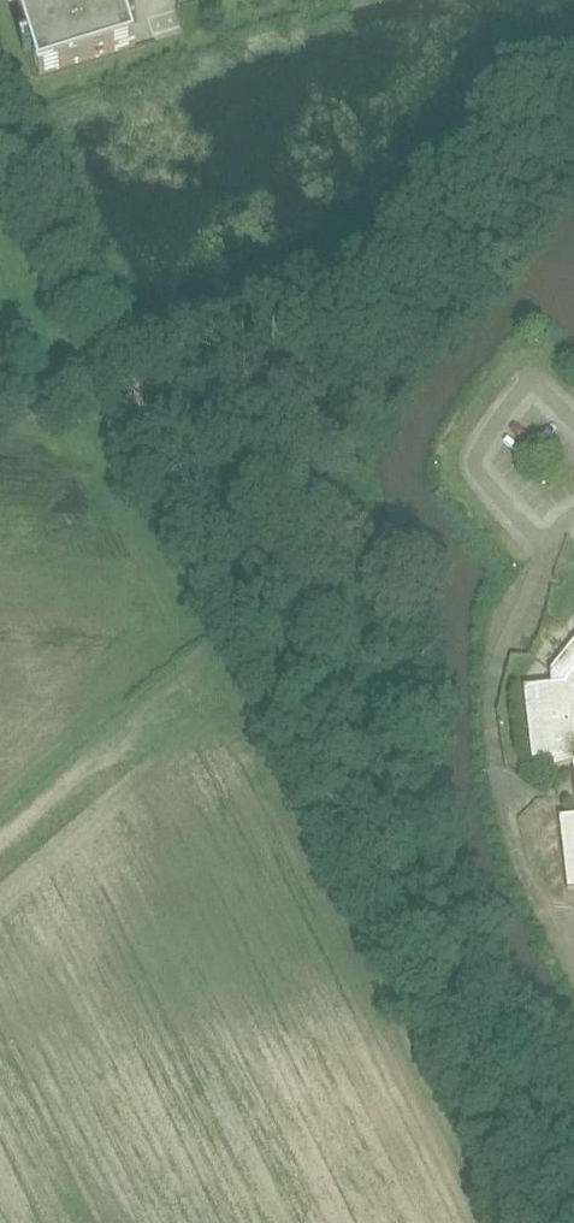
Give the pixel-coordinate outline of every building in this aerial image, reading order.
[(40,77),(136,47),(121,0),(16,0),(40,77)] [(538,741),(570,752),(562,773),(573,778),(573,654),(566,651),(552,688),(557,690),(538,741)] [(565,810),(567,849),(572,849),(573,895),(573,810),(565,810)] [(244,978),(236,983),(243,996),(251,991),(244,978)] [(251,991),(243,996),(251,1008),(259,1003),(251,991)] [(202,1004),(194,1009),(202,1022),(210,1016),(202,1004)] [(210,1016),(202,1022),(209,1034),(217,1029),(210,1016)] [(160,1030),(152,1035),(160,1048),(168,1042),(160,1030)] [(9,1050),(0,1036),(0,1056),(9,1050)] [(168,1042),(160,1048),(167,1060),(176,1055),(168,1042)] [(143,1058),(135,1063),(143,1075),(151,1070),(143,1058)] [(24,1115),(16,1120),(24,1132),(32,1127),(24,1115)] [(32,1127),(24,1132),(32,1144),(40,1139),(32,1127)] [(215,1182),(233,1222),(244,1222),(262,1215),(250,1188),(264,1182),(252,1155),(239,1161),(242,1170),(215,1182)] [(171,1190),(182,1217),(195,1211),(200,1222),(233,1222),(215,1182),(188,1193),(184,1184),(171,1190)] [(127,1209),(113,1215),(116,1222),(133,1222),(127,1209)]
